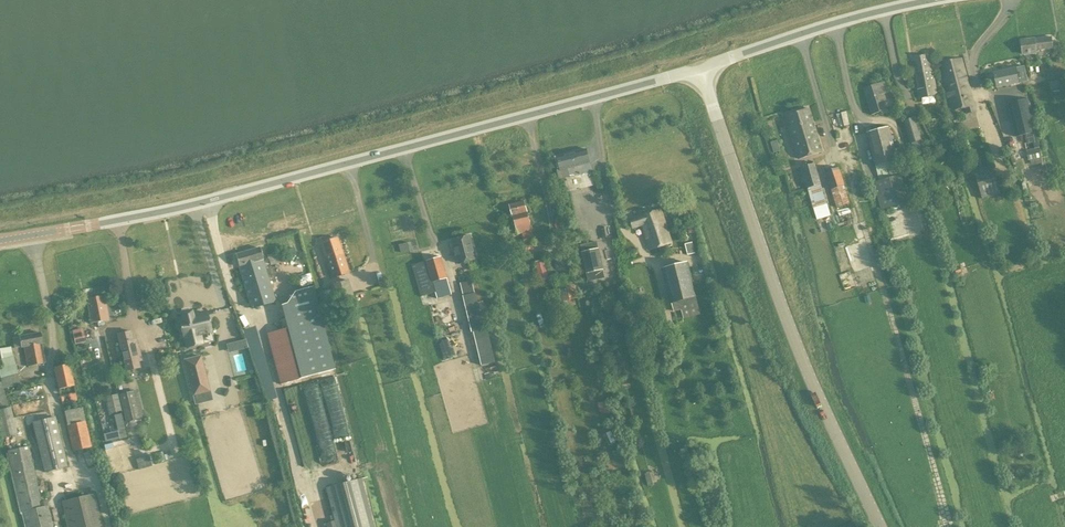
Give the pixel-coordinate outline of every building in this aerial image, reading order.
[(1036,50),(1053,48),(1052,37),(1021,41),(1022,54),(1036,53),(1036,50)] [(912,58),(919,98),(936,95),(931,69),(930,67),(928,55),(912,58)] [(962,58),(939,62),(947,101),(949,101),(951,111),(965,108),(967,113),(975,111),(974,106),(974,105),(969,85),(962,58)] [(993,72),(993,73),(996,88),(1019,83),(1018,78),(1026,76),(1024,66),(1015,68),(993,72)] [(1051,90),(1064,87),(1060,71),(1047,74),(1051,90)] [(884,94),(888,93),(884,82),(863,89),(871,115),(889,110),(884,94)] [(897,110),(904,108),(901,97),(894,99),(897,110)] [(1008,104),(1015,137),(1035,133),(1027,99),(1008,104)] [(798,159),(822,152),(816,129),(814,124),(809,109),(785,116),(791,135),(798,159)] [(904,120),(910,142),(920,140),(914,117),(904,120)] [(895,176),(901,174),(897,162),(898,161),(894,146),(889,127),(866,132),(879,180),(883,196),(878,197),(880,209),(897,204),(895,193),(899,192),(895,176)] [(1026,150),(1028,161),(1040,158),(1038,148),(1026,150)] [(557,157),(560,171),(590,163),(586,149),(557,157)] [(815,163),(801,168),(802,168),(808,188),(821,185),(815,163)] [(850,204),(838,168),(826,172),(837,207),(850,204)] [(975,177),(981,199),(999,194),(993,172),(975,177)] [(821,185),(808,188),(813,208),(826,204),(821,185)] [(517,234),(532,229),(524,200),(509,205),(517,234)] [(826,204),(813,208),(817,219),(830,216),(826,204)] [(650,250),(672,243),(661,209),(629,219),(632,228),(642,225),(650,250)] [(524,243),(535,240),(533,234),(523,237),(524,243)] [(469,236),(453,241),(459,264),(476,259),(469,236)] [(332,277),(348,273),(338,238),(321,243),(332,277)] [(259,247),(235,254),(249,309),(275,301),(259,247)] [(598,248),(582,252),(582,255),(583,257),(587,274),(588,280),(589,280),(591,280),(605,277),(603,270),(598,248)] [(424,262),(415,264),(424,296),(435,292),(438,292),(439,295),(451,292),(447,279),(448,278),(442,257),(424,262)] [(535,262),(535,263),(539,280),(540,282),(549,280),(549,278),(544,261),(544,260),(535,262)] [(687,262),(663,268),(672,305),(696,299),(687,262)] [(562,301),(576,297),(570,273),(556,277),(562,301)] [(335,300),(352,295),(348,281),(330,286),(332,290),(323,293),(327,304),(335,301),(335,300)] [(294,291),(287,303),(291,316),(316,308),(316,306),(312,295),(310,286),(294,291)] [(463,296),(472,332),(473,332),(485,329),(481,316),(487,314),(484,301),(478,303),(476,294),(475,294),(475,293),(463,296)] [(91,323),(94,322),(97,322),(98,325),(104,324),(103,321),(109,320),(104,295),(87,298),(91,323)] [(184,318),(180,319),(185,337),(187,336),(190,347),(199,345),(201,344),(198,333),(210,330),(206,313),(193,316),(192,312),(183,314),(184,318)] [(280,384),(305,377),(299,352),(290,318),(281,320),(283,330),(267,334),(280,384)] [(253,327),(241,331),(244,340),(245,344),(247,348),(248,350),(259,347),(257,340),(253,327)] [(485,329),(473,332),(482,365),(495,362),(487,328),(485,329)] [(139,367),(137,356),(140,355),(139,348),(135,349),(131,330),(117,334),(126,370),(139,367)] [(20,336),(12,338),(14,348),(22,347),(24,346),(28,366),(45,362),(42,344),(40,332),(20,336)] [(74,334),(76,343),(83,342),(81,332),(74,334)] [(20,384),(10,347),(0,349),(0,352),(4,367),(2,367),(2,369),(0,369),(0,432),(2,438),(17,434),(10,407),(8,408),(3,388),(20,384)] [(192,396),(210,392),(201,355),(183,360),(192,396)] [(62,404),(77,400),(67,357),(56,360),(58,367),(54,368),(62,404)] [(126,421),(139,418),(132,391),(120,394),(126,421)] [(105,397),(109,413),(122,410),(118,394),(105,397)] [(64,411),(67,425),(73,451),(91,447),(82,407),(64,411)] [(122,413),(114,415),(120,439),(128,437),(122,413)] [(33,422),(45,472),(67,466),(55,417),(33,422)] [(48,505),(42,507),(28,446),(15,449),(7,451),(21,512),(23,511),(27,526),(53,526),(48,505)] [(325,488),(334,520),(336,526),(371,526),(358,479),(325,488)] [(94,494),(61,502),(67,526),(102,526),(94,494)]
